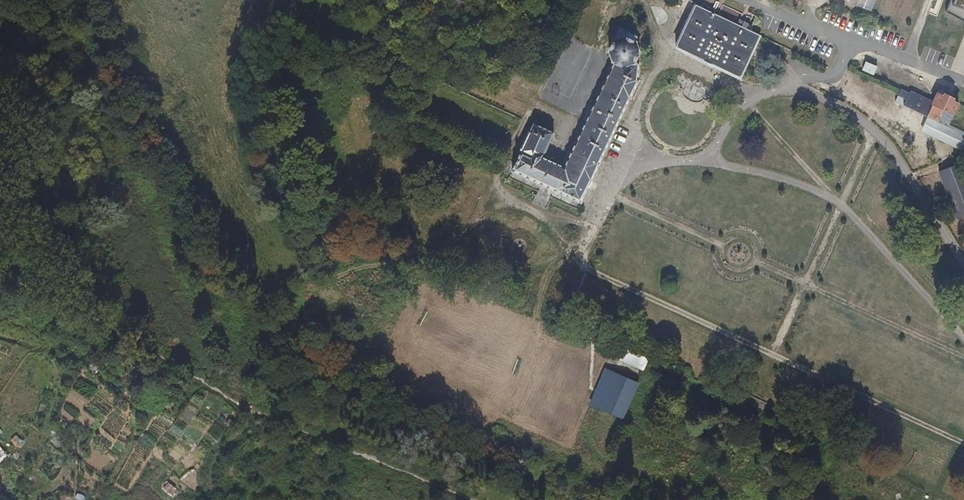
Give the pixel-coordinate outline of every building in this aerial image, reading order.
[(876,0),(857,0),(855,4),(872,11),(876,0)] [(956,7),(963,10),(963,0),(958,0),(956,7)] [(760,36),(760,35),(697,4),(696,6),(676,47),(740,78),(760,36)] [(620,120),(629,101),(630,98),(631,98),(640,80),(638,79),(639,63),(636,61),(636,60),(640,52),(639,51),(636,42),(637,41),(636,41),(637,38),(636,36),(620,28),(608,51),(610,53),(612,61),(612,62),(614,63),(613,64),(610,71),(605,81),(597,99),(579,136),(565,165),(564,165),(563,166),(543,156),(544,154),(554,132),(535,123),(534,124),(532,130),(532,131),(532,132),(531,132),(530,133),(531,134),(530,136),(529,137),(528,137),(528,139),(528,140),(527,142),(527,143),(526,143),(525,145),(525,146),(524,147),(524,148),(523,150),(522,152),(513,171),(582,202),(583,201),(582,200),(591,182),(592,181),(601,163),(600,161),(620,120)] [(873,74),(877,67),(867,62),(863,70),(873,74)] [(948,126),(958,104),(951,100),(952,98),(945,94),(943,97),(938,94),(933,103),(902,88),(898,95),(895,102),(929,118),(948,126)] [(948,126),(929,118),(924,131),(963,150),(963,134),(948,126)] [(960,163),(940,171),(958,218),(963,216),(963,173),(960,163)] [(637,368),(642,356),(625,349),(622,356),(620,360),(637,368)] [(623,420),(639,385),(607,370),(591,405),(623,420)] [(787,431),(790,424),(778,418),(775,426),(787,431)] [(172,494),(176,488),(168,483),(164,490),(172,494)]
